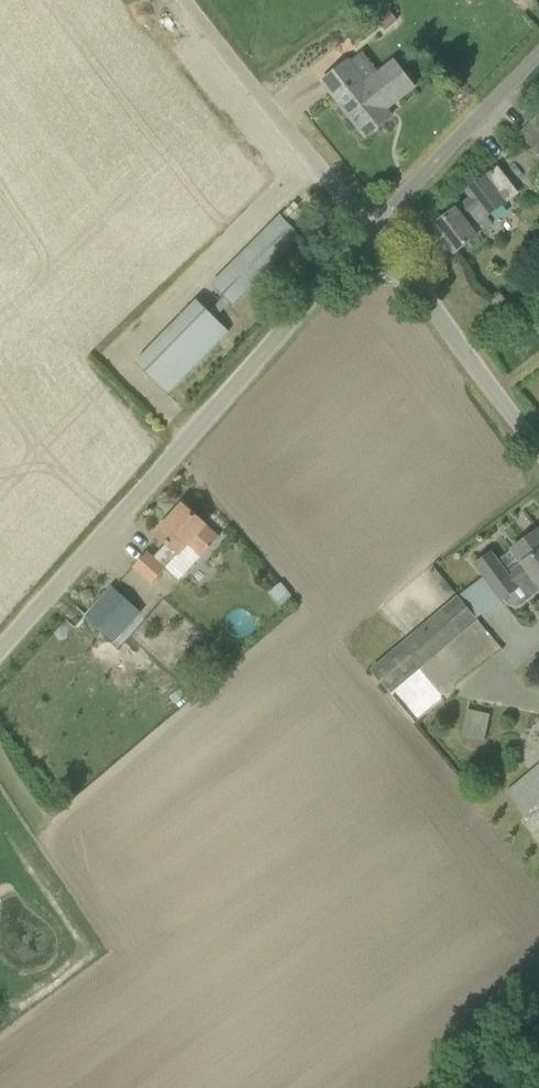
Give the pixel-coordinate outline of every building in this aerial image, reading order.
[(322,82),(331,93),(366,137),(392,117),(386,110),(415,87),(394,61),(378,74),(366,84),(349,61),(322,82)] [(519,136),(538,155),(538,116),(519,136)] [(507,202),(502,196),(486,175),(466,190),(472,197),(434,226),(445,239),(442,242),(442,247),(445,251),(451,253),(454,251),(455,253),(493,224),(487,216),(507,202)] [(302,236),(299,234),(282,216),(272,226),(292,246),(302,236)] [(504,316),(505,316),(513,309),(501,294),(492,301),(504,316)] [(231,303),(223,295),(210,309),(202,301),(178,325),(177,325),(138,364),(168,394),(229,331),(216,318),(231,303)] [(166,569),(170,564),(188,544),(202,557),(219,537),(183,505),(157,534),(166,543),(153,558),(147,552),(133,567),(153,585),(166,569)] [(530,595),(531,597),(538,591),(538,531),(538,529),(512,549),(522,563),(507,574),(491,552),(475,563),(503,600),(522,585),(530,595)] [(112,589),(87,617),(118,645),(143,616),(112,589)] [(372,671),(390,693),(478,619),(459,597),(372,671)] [(462,734),(485,739),(490,712),(467,707),(462,734)] [(531,770),(506,791),(507,792),(533,822),(534,824),(538,820),(538,763),(531,770)]
